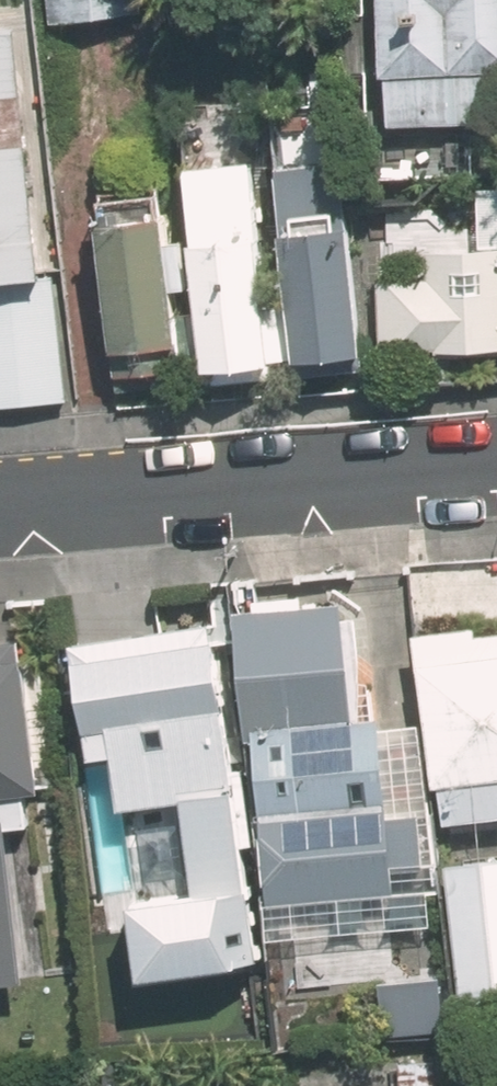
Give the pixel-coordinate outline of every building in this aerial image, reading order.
[(399,119),(496,115),(496,0),(393,0),(399,119)] [(40,13),(0,17),(0,404),(76,397),(40,13)] [(340,153),(295,157),(312,359),(384,353),(371,203),(344,205),(340,153)] [(271,157),(187,164),(205,370),(288,363),(271,157)] [(200,374),(185,181),(107,187),(122,380),(200,374)] [(483,203),(485,242),(445,244),(447,277),(390,281),(396,371),(496,365),(496,203),(483,203)] [(354,719),(344,599),(237,607),(248,739),(259,739),(258,726),(354,719)] [(262,956),(227,612),(81,627),(94,754),(122,751),(127,802),(193,795),(202,887),(136,894),(143,969),(262,956)] [(433,626),(449,824),(496,820),(496,621),(433,626)] [(0,637),(0,788),(52,784),(40,634),(0,637)] [(271,900),(395,891),(382,717),(354,719),(258,726),(259,739),(271,900)] [(45,981),(36,816),(0,818),(0,984),(45,981)] [(460,856),(464,997),(496,996),(496,855),(460,856)] [(403,1048),(401,1085),(458,1085),(459,1051),(403,1048)]
